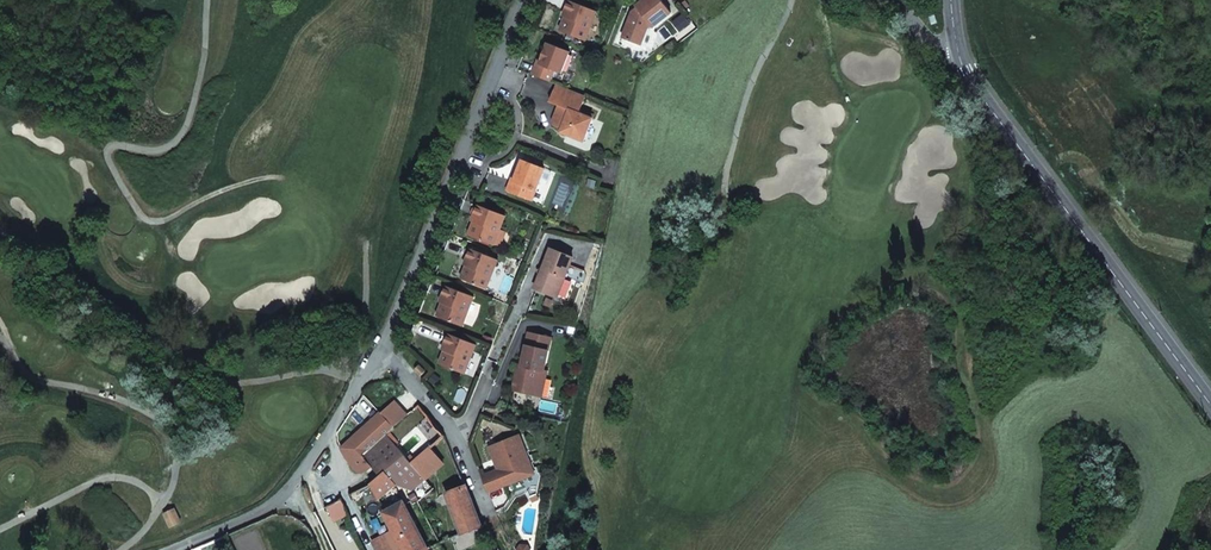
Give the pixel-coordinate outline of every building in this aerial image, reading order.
[(566,12),(562,22),(588,33),(596,11),(568,0),(564,11),(566,12)] [(671,12),(661,0),(641,0),(635,5),(636,7),(632,11),(621,36),(640,44),(645,30),(643,29),(646,25),(648,23),(651,27),(671,12)] [(562,22),(559,30),(585,40),(588,33),(562,22)] [(561,73),(570,51),(547,43),(539,64),(536,63),(532,74),(550,81),(554,70),(561,73)] [(578,114),(585,96),(557,84),(549,103),(559,107),(552,122),(554,126),(562,130),(560,134),(583,142),(592,120),(578,114)] [(531,200),(544,168),(522,159),(514,180),(511,179),(507,190),(531,200)] [(476,216),(468,234),(494,244),(506,215),(478,204),(473,215),(476,216)] [(468,254),(496,265),(498,259),(470,248),(468,254)] [(550,248),(535,288),(557,297),(573,257),(550,248)] [(468,259),(461,278),(487,288),(496,265),(468,254),(466,259),(468,259)] [(474,297),(446,286),(441,297),(444,297),(439,308),(465,318),(474,297)] [(465,318),(439,308),(436,316),(462,326),(465,318)] [(527,333),(525,345),(548,350),(550,338),(527,333)] [(445,346),(438,364),(464,374),(476,345),(448,334),(444,345),(445,346)] [(543,370),(548,350),(525,345),(520,368),(516,367),(511,390),(534,395),(537,383),(543,384),(546,371),(543,370)] [(421,376),(426,372),(419,366),(415,370),(421,376)] [(543,384),(537,383),(534,395),(541,396),(543,384)] [(413,465),(387,433),(393,427),(381,413),(350,441),(362,455),(380,475),(370,484),(377,499),(394,484),(411,490),(425,479),(413,465)] [(488,493),(534,474),(519,436),(488,448),(497,470),(481,476),(488,493)] [(432,448),(416,462),(413,465),(425,479),(443,465),(432,448)] [(445,492),(462,534),(481,525),(466,485),(445,492)] [(428,549),(404,505),(403,503),(384,512),(399,544),(402,549),(428,549)] [(164,514),(166,517),(176,513),(174,509),(164,514)] [(176,513),(166,517),(171,528),(181,523),(176,513)]
